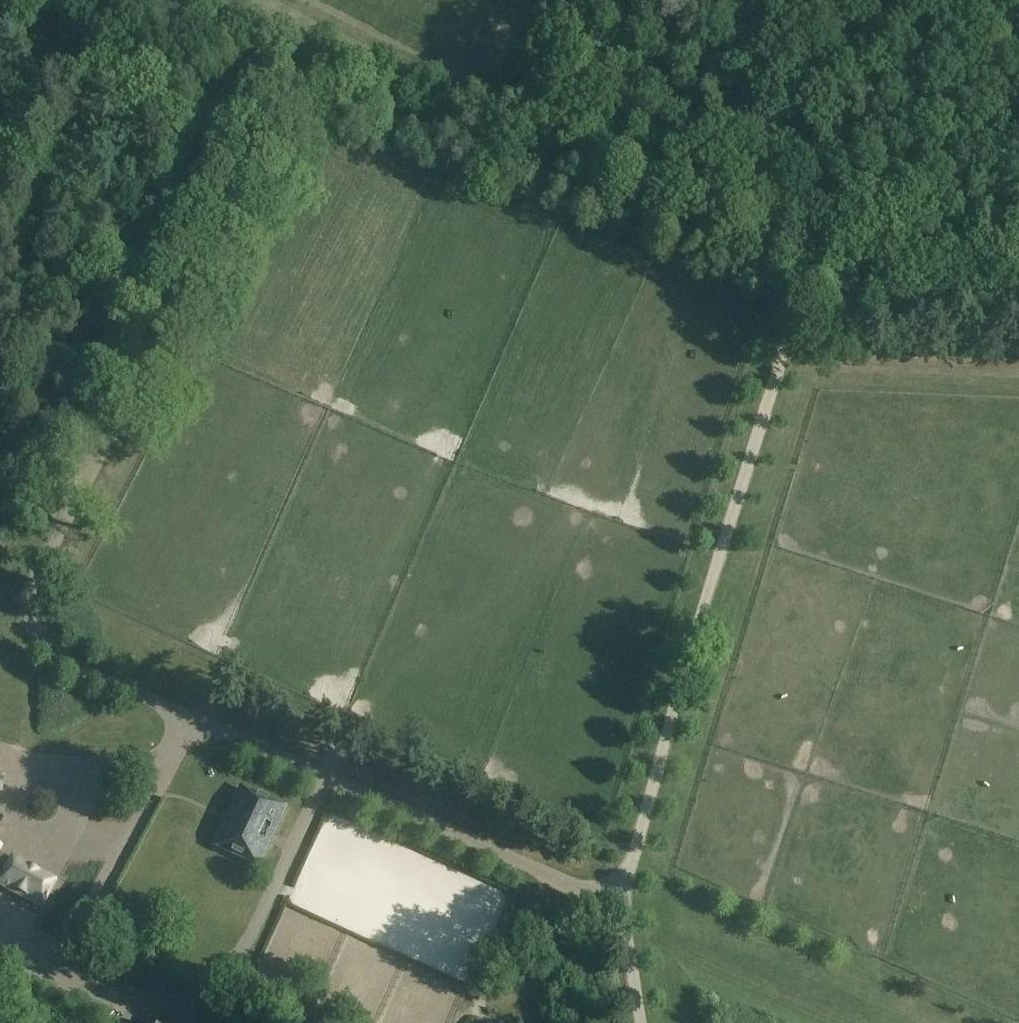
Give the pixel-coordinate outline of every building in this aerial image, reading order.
[(839,325),(855,325),(855,313),(838,313),(839,325)] [(267,848),(287,806),(243,785),(223,827),(214,846),(258,868),(268,848),(267,848)] [(42,907),(55,881),(11,860),(8,866),(0,881),(0,886),(42,907)] [(42,926),(0,913),(0,925),(38,937),(42,926)]
